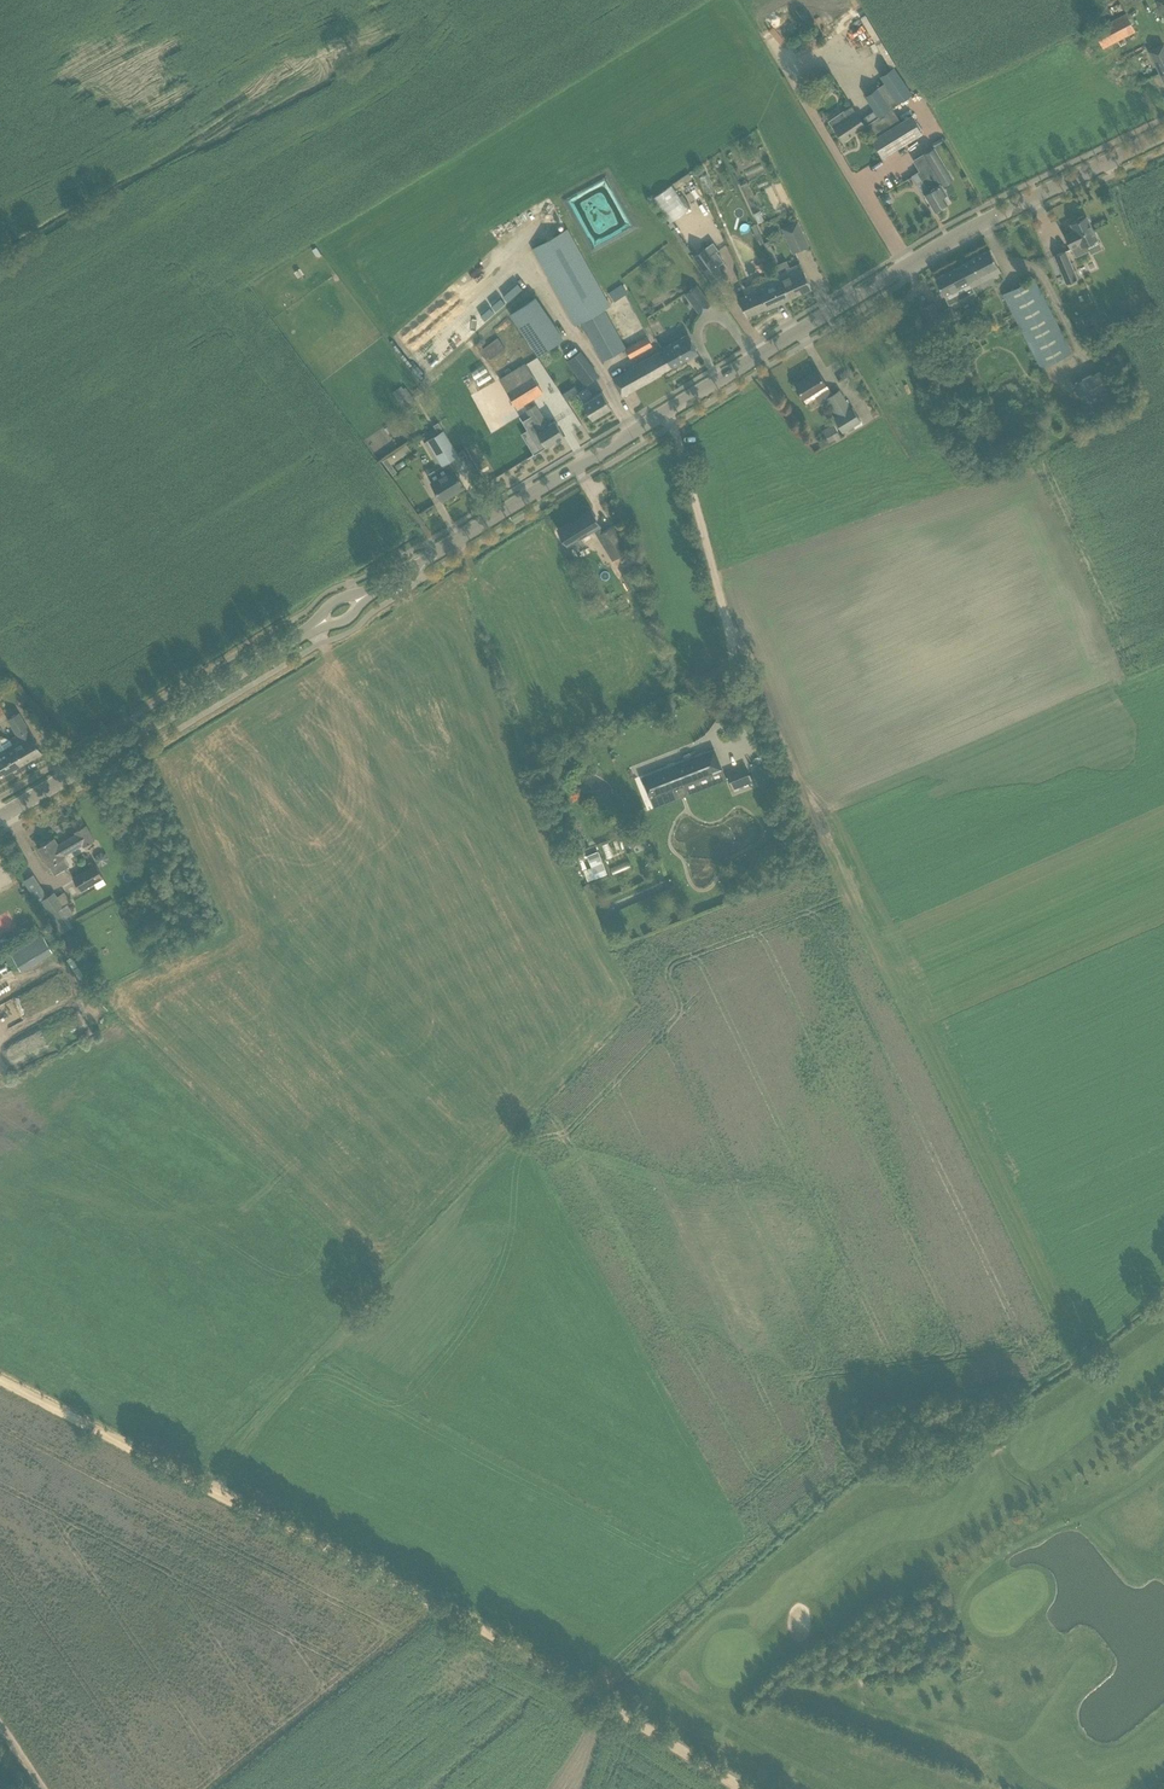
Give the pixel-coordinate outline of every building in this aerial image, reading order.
[(1156,2),(1159,10),(1163,20),(1163,0),(1158,0),(1156,1),(1156,2)] [(1103,48),(1135,32),(1125,13),(1094,29),(1103,48)] [(1163,83),(1163,46),(1163,45),(1149,52),(1163,83)] [(893,67),(880,76),(899,103),(912,94),(893,67)] [(831,82),(824,86),(829,93),(836,88),(831,82)] [(877,88),(865,96),(879,117),(891,108),(877,88)] [(848,118),(844,121),(834,128),(843,141),(865,126),(851,106),(843,112),(848,118)] [(873,140),(883,157),(922,133),(912,116),(873,140)] [(925,194),(934,211),(947,203),(943,196),(947,194),(941,185),(953,178),(935,148),(914,160),(921,171),(918,173),(923,182),(924,182),(930,191),(925,194)] [(670,185),(654,197),(672,220),(688,208),(670,185)] [(882,197),(881,200),(883,203),(886,204),(890,203),(891,199),(889,196),(885,195),(882,197)] [(1088,246),(1098,241),(1086,216),(1084,217),(1083,215),(1077,219),(1078,220),(1071,224),(1074,230),(1064,235),(1071,249),(1076,247),(1079,252),(1089,247),(1088,246)] [(782,228),(793,253),(808,246),(797,221),(782,228)] [(603,309),(609,305),(567,230),(533,249),(575,324),(581,321),(603,360),(625,348),(603,309)] [(776,255),(768,240),(764,243),(774,263),(778,261),(775,256),(776,255)] [(723,273),(711,256),(719,250),(713,242),(693,256),(711,282),(723,273)] [(967,261),(968,262),(935,279),(941,289),(946,300),(1000,272),(998,267),(998,266),(995,260),(989,250),(967,261)] [(1073,270),(1065,251),(1054,256),(1062,275),(1073,270)] [(789,298),(811,288),(800,264),(756,283),(758,289),(739,298),(747,317),(767,308),(767,309),(790,299),(789,298)] [(1003,294),(1040,367),(1071,352),(1033,278),(1003,294)] [(507,301),(522,288),(517,283),(503,296),(507,301)] [(614,301),(627,292),(621,284),(609,293),(614,301)] [(711,304),(697,285),(685,294),(699,313),(711,304)] [(500,298),(491,306),(496,311),(505,303),(500,298)] [(510,315),(537,355),(563,338),(535,298),(510,315)] [(932,303),(921,309),(932,328),(949,321),(957,317),(952,307),(944,311),(938,314),(932,303)] [(485,320),(494,313),(489,307),(480,315),(485,320)] [(1102,310),(1084,319),(1088,327),(1106,318),(1102,310)] [(653,345),(658,343),(653,331),(648,334),(653,345)] [(613,378),(616,385),(622,396),(699,353),(688,334),(662,349),(663,351),(613,378)] [(625,349),(630,358),(652,345),(647,337),(625,349)] [(482,349),(490,359),(505,348),(497,338),(482,349)] [(568,361),(586,385),(598,376),(580,352),(568,361)] [(500,378),(518,408),(543,392),(525,363),(500,378)] [(471,372),(479,385),(491,377),(484,364),(471,372)] [(1112,382),(1108,373),(1102,376),(1099,370),(1073,384),(1087,410),(1113,396),(1107,385),(1112,382)] [(795,384),(797,387),(807,402),(828,389),(817,371),(795,384)] [(392,392),(403,408),(414,400),(406,387),(403,389),(401,386),(392,392)] [(584,403),(587,408),(593,418),(611,407),(601,392),(593,397),(587,387),(578,393),(584,403)] [(827,398),(837,416),(834,418),(842,432),(861,421),(852,407),(850,408),(839,390),(827,398)] [(522,421),(540,450),(564,436),(555,421),(548,425),(536,405),(526,410),(530,416),(522,421)] [(427,441),(442,465),(447,474),(432,483),(442,500),(464,486),(454,469),(449,461),(458,455),(438,422),(434,425),(439,433),(427,441)] [(837,431),(827,437),(831,443),(841,437),(837,431)] [(412,439),(415,443),(425,437),(423,433),(412,439)] [(383,461),(392,474),(396,471),(391,464),(395,461),(391,455),(383,461)] [(399,462),(395,465),(398,470),(402,467),(406,464),(403,460),(399,462)] [(590,510),(562,528),(568,538),(576,533),(579,539),(599,526),(590,510)] [(614,525),(598,535),(613,559),(629,550),(614,525)] [(634,569),(622,577),(630,590),(642,583),(634,569)] [(18,735),(11,739),(24,763),(34,757),(38,755),(42,752),(33,736),(32,736),(19,713),(8,719),(18,735)] [(11,739),(0,745),(0,777),(24,763),(11,739)] [(642,777),(647,789),(650,796),(722,770),(714,750),(642,777)] [(744,766),(731,770),(736,784),(741,782),(742,784),(749,781),(744,766)] [(40,846),(38,847),(49,866),(68,855),(67,853),(82,844),(83,846),(95,839),(86,825),(75,831),(76,834),(58,845),(54,838),(46,843),(45,841),(39,845),(40,846)] [(598,851),(587,855),(595,878),(607,873),(598,851)] [(95,859),(98,864),(103,865),(107,863),(109,857),(106,853),(101,852),(96,854),(95,859)] [(73,878),(81,890),(94,883),(97,888),(106,884),(102,878),(103,877),(95,865),(73,878)] [(43,904),(55,923),(73,912),(67,903),(63,906),(54,892),(48,896),(40,885),(29,892),(32,896),(39,906),(43,904)] [(9,951),(20,970),(52,951),(41,932),(9,951)]
